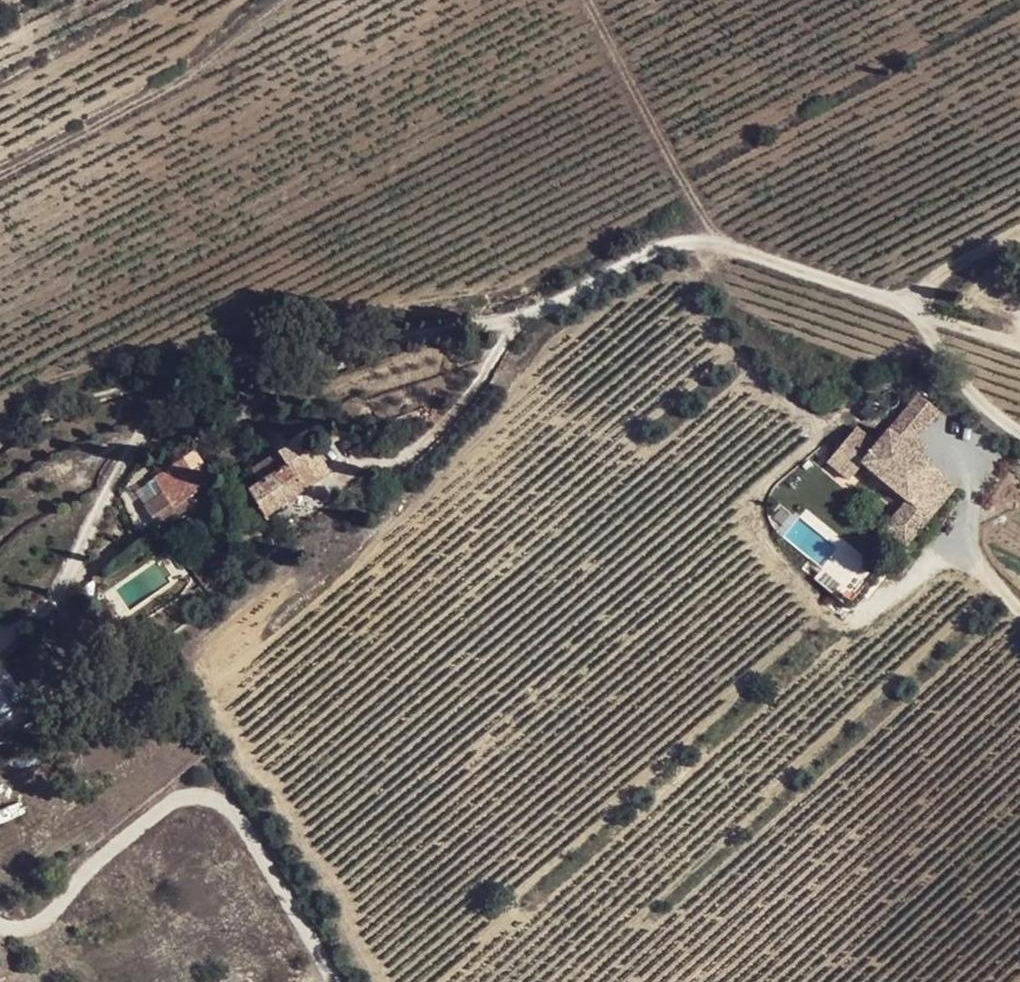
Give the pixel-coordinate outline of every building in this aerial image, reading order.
[(940,418),(922,401),(877,449),(858,430),(828,462),(848,481),(862,466),(905,506),(924,525),(953,494),(908,452),(940,418)] [(291,446),(278,454),(286,465),(299,458),(291,446)] [(158,527),(190,505),(186,499),(213,480),(190,447),(150,474),(161,490),(142,503),(158,527)] [(286,465),(278,454),(252,471),(260,483),(249,490),(266,518),(333,474),(315,448),(299,458),(286,465)] [(924,525),(905,506),(881,532),(900,550),(924,525)]
